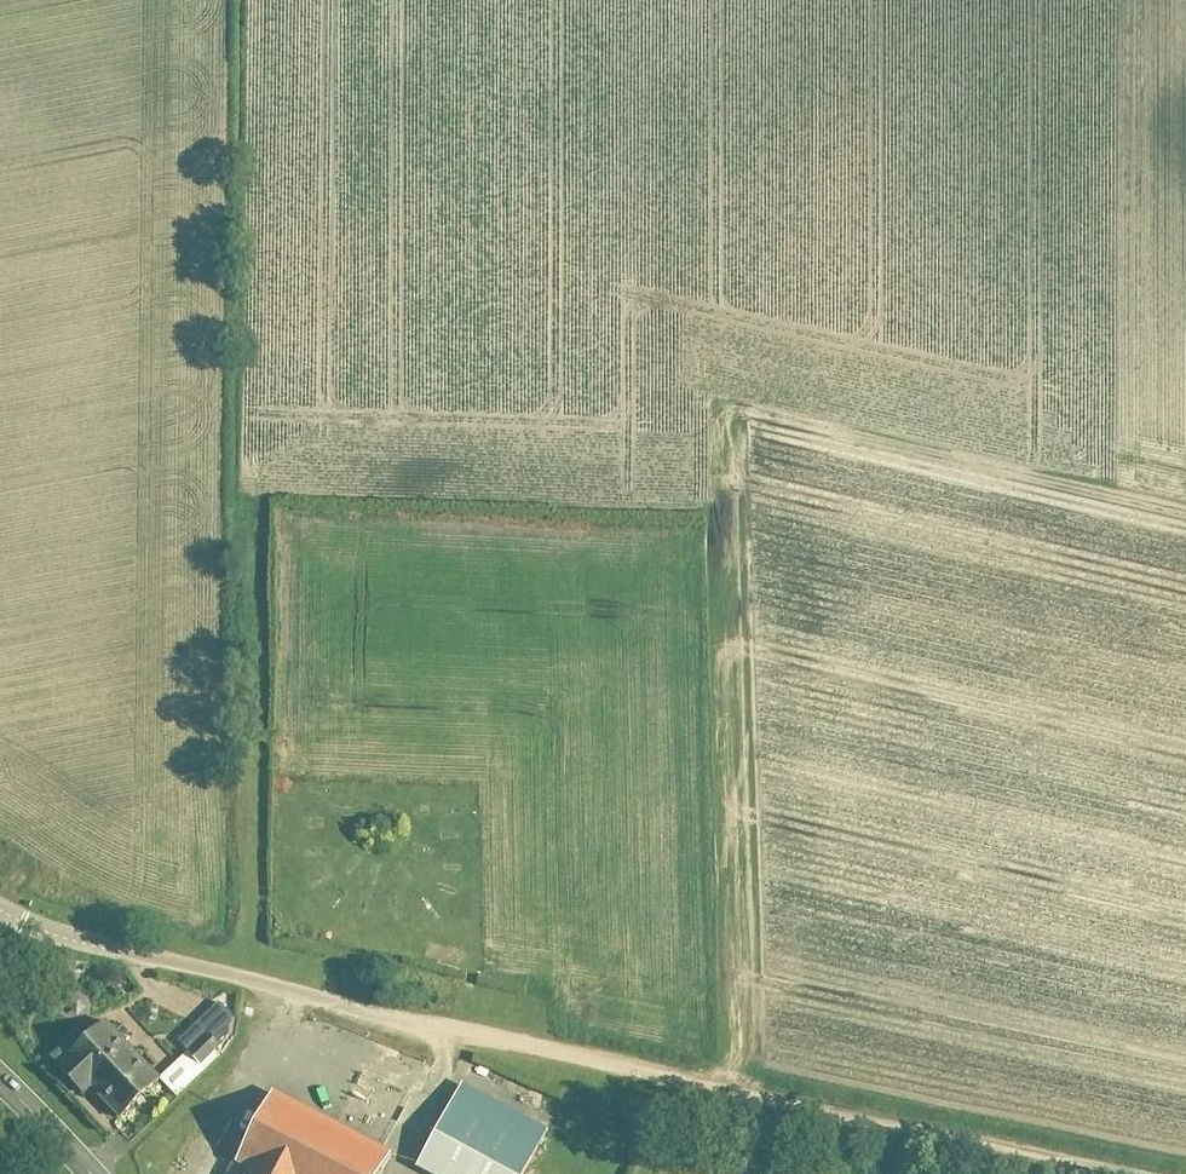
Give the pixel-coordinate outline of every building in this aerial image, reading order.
[(129,1112),(166,1080),(112,1019),(64,1061),(91,1091),(103,1081),(129,1112)] [(287,1092),(283,1090),(243,1162),(255,1168),(252,1173),(392,1173),(402,1156),(287,1092)] [(439,1173),(528,1173),(543,1146),(463,1102),(428,1168),(439,1173)]
